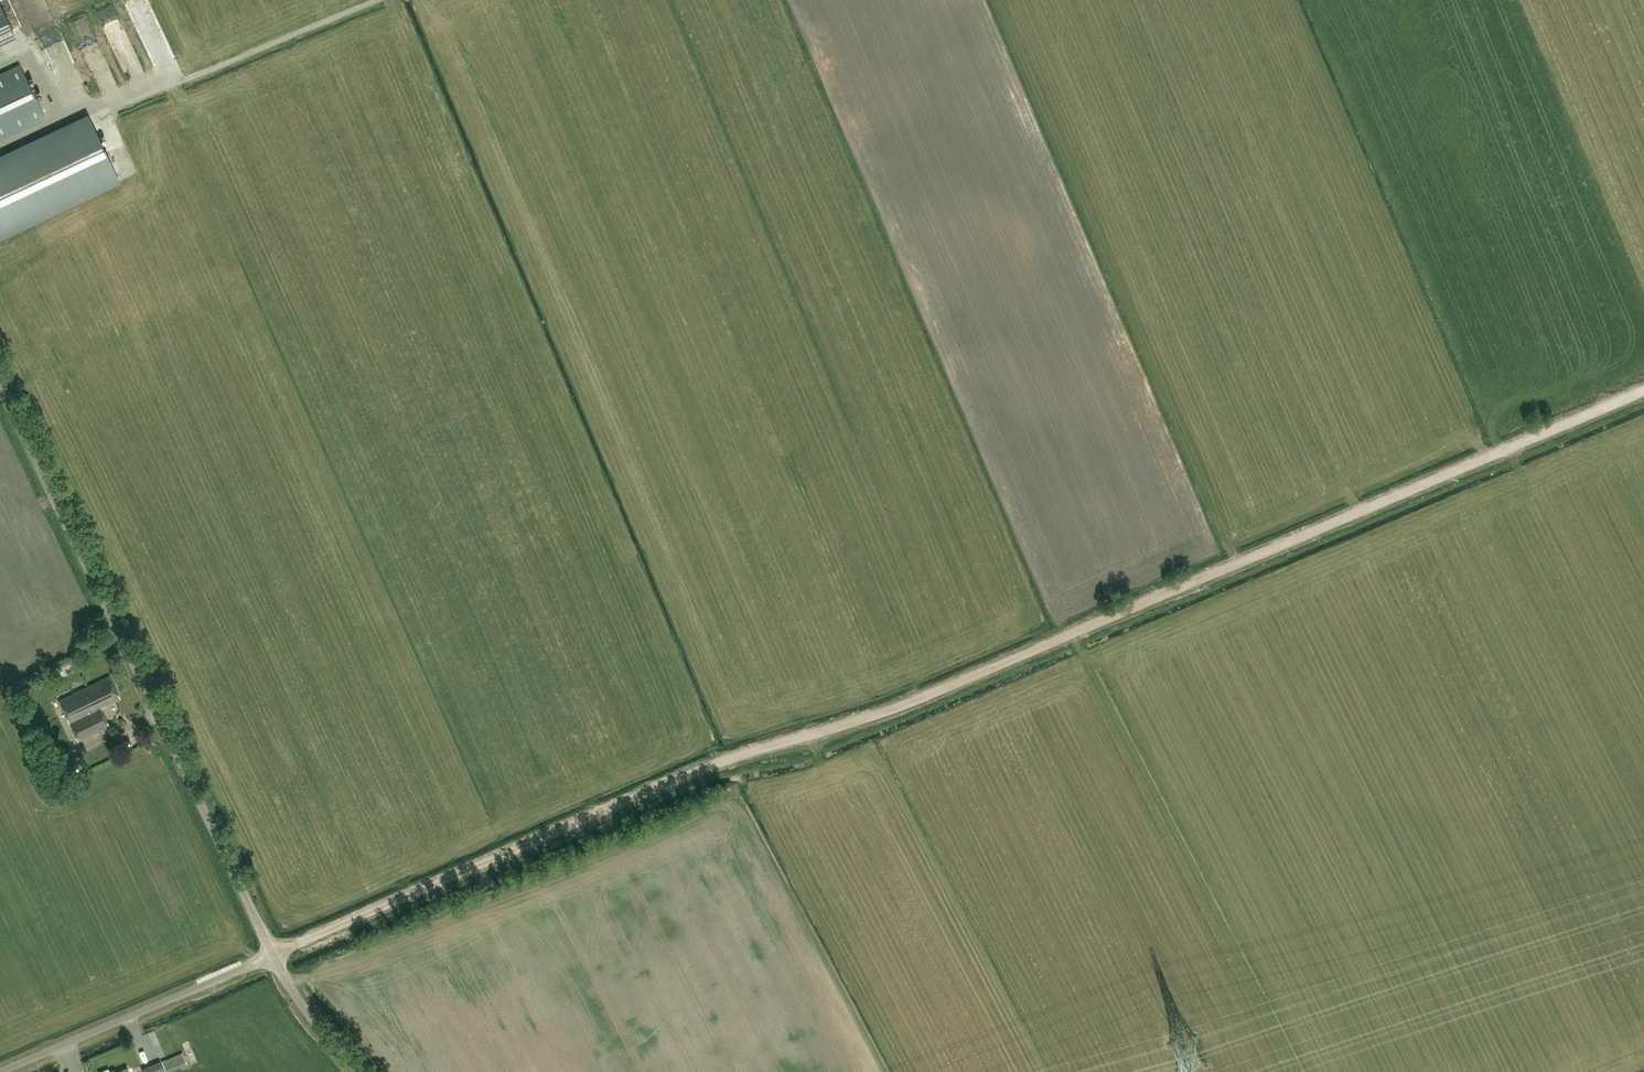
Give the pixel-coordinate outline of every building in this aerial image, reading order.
[(0,5),(0,39),(13,33),(0,5)] [(43,117),(18,63),(0,72),(0,137),(43,117)] [(65,81),(58,84),(61,94),(68,92),(65,81)] [(0,158),(0,237),(119,181),(88,116),(0,158)] [(108,726),(100,709),(119,699),(108,677),(58,701),(77,742),(108,726)] [(64,731),(57,718),(45,724),(52,738),(64,731)] [(77,766),(72,755),(60,760),(65,771),(77,766)] [(137,1037),(137,1026),(129,1027),(129,1038),(137,1037)] [(166,1071),(187,1063),(183,1053),(162,1061),(166,1071)]
